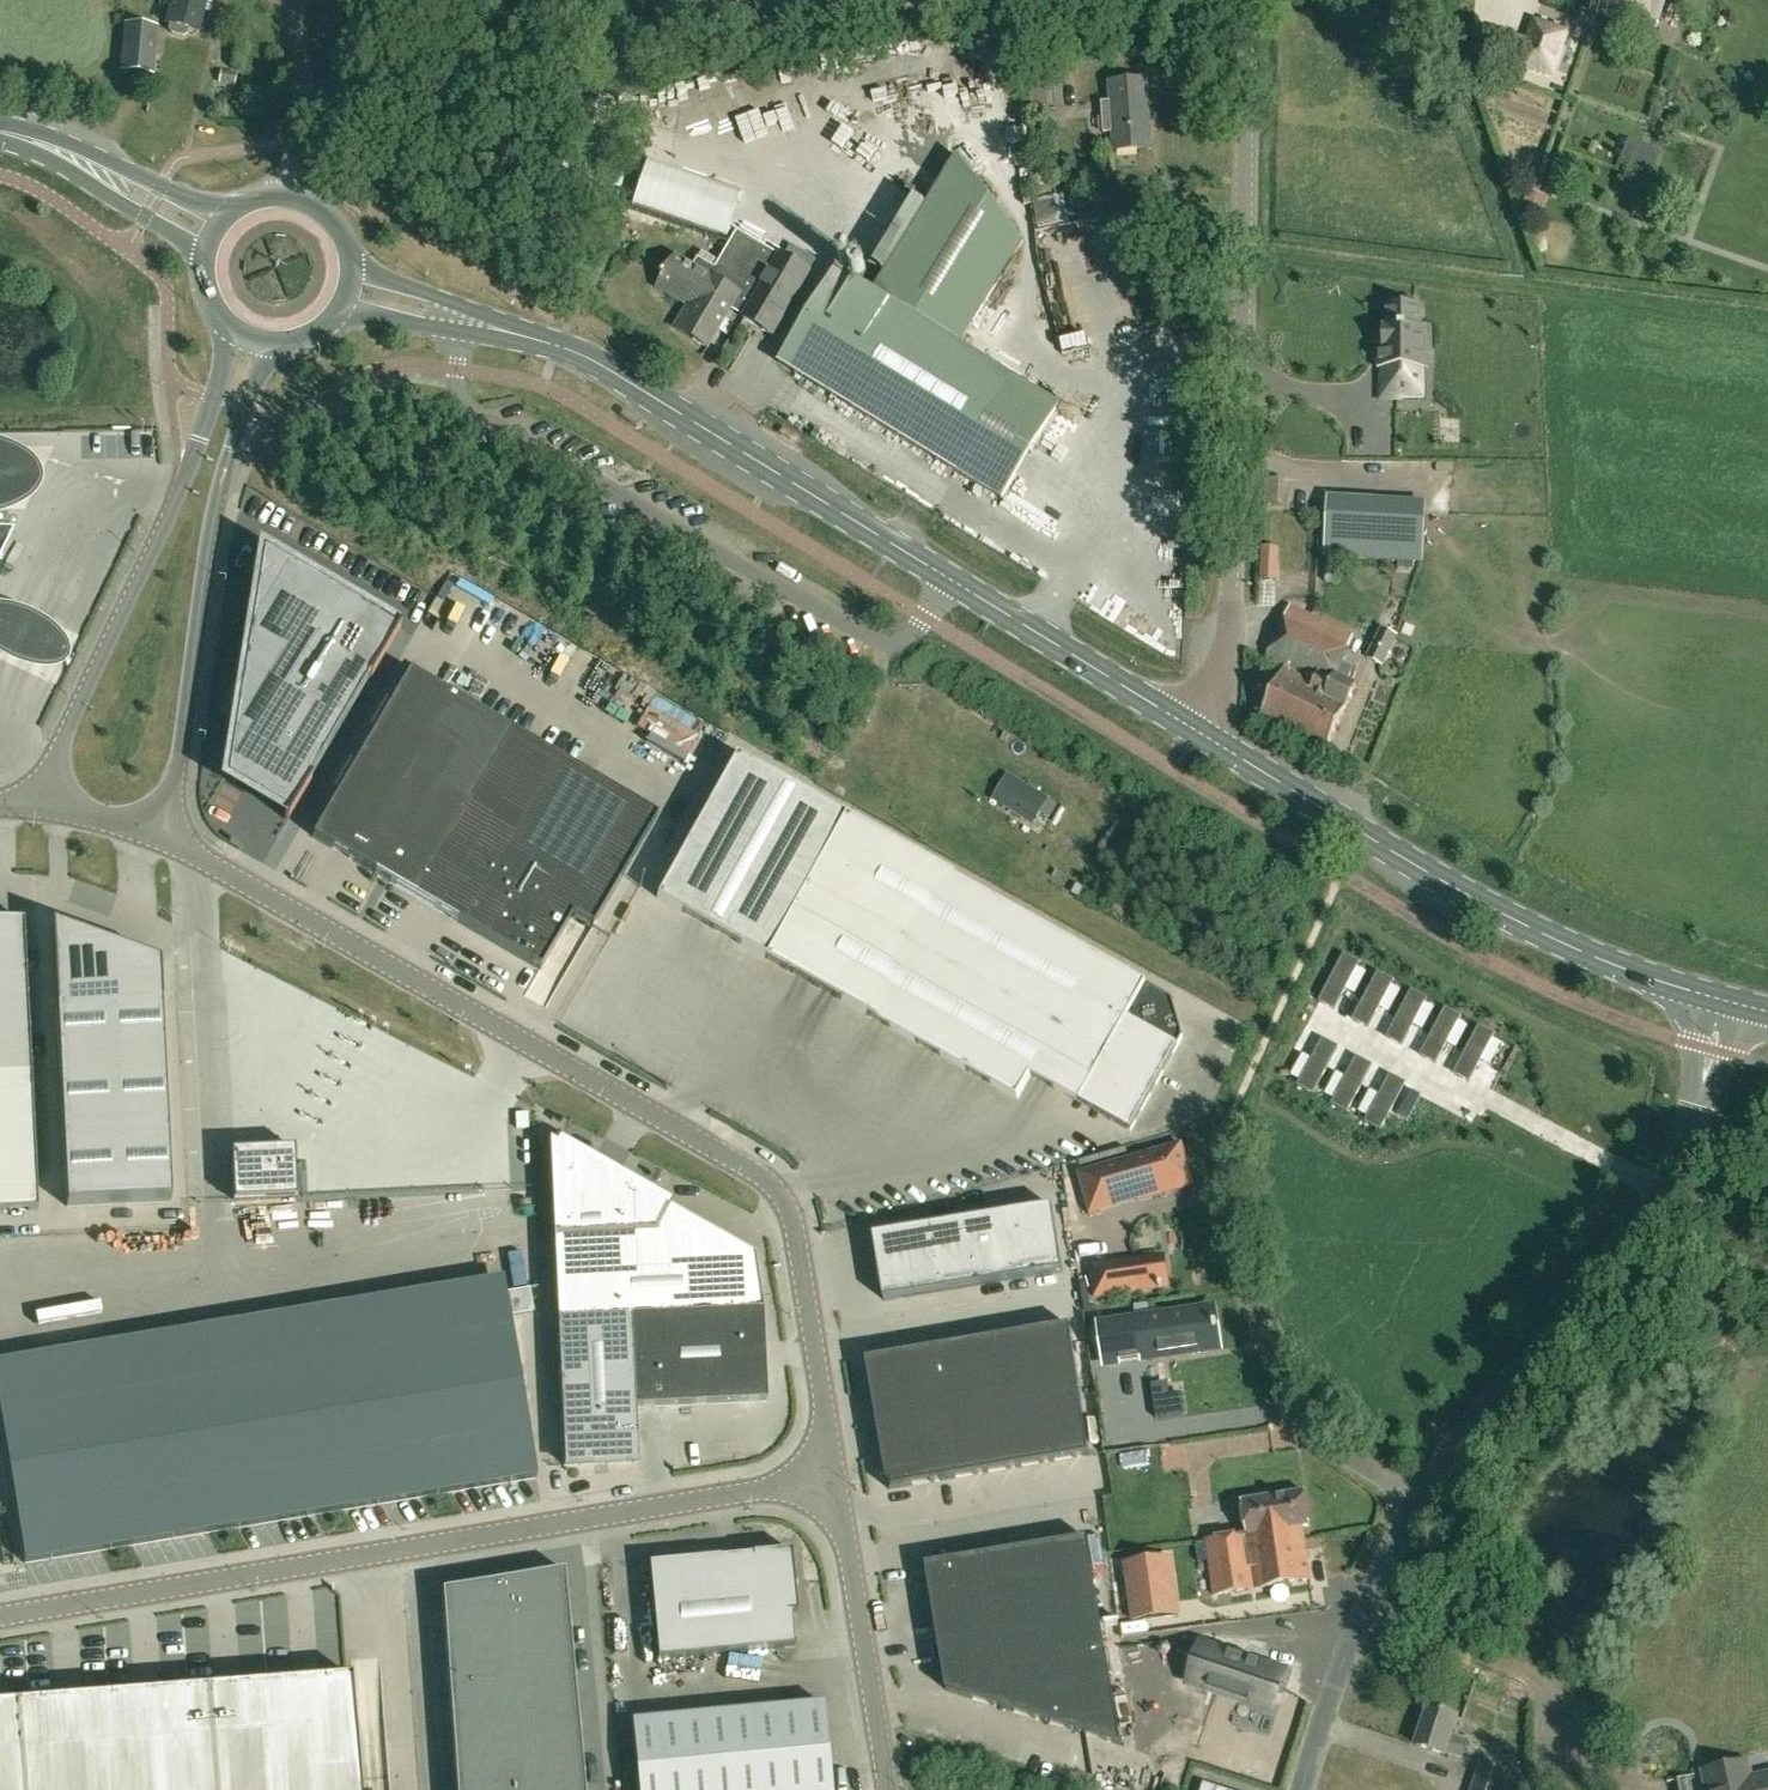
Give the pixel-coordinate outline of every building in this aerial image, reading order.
[(204,0),(166,0),(165,5),(172,7),(168,25),(170,25),(169,30),(171,34),(183,37),(187,34),(188,30),(197,32),(204,0)] [(1593,9),(1656,31),(1667,0),(1596,0),(1593,9)] [(1553,74),(1568,32),(1536,21),(1529,41),(1497,30),(1489,52),(1553,74)] [(154,72),(157,25),(123,23),(119,70),(154,72)] [(235,86),(237,73),(221,70),(219,83),(235,86)] [(1033,111),(1062,110),(1061,80),(1032,82),(1033,111)] [(1151,147),(1146,80),(1110,83),(1111,101),(1101,102),(1104,132),(1113,132),(1115,150),(1151,147)] [(960,341),(1020,240),(954,152),(873,289),(836,267),(779,363),(1006,497),(1062,402),(960,341)] [(1526,191),(1519,211),(1539,218),(1546,198),(1526,191)] [(1052,200),(1033,203),(1038,229),(1057,226),(1052,200)] [(745,286),(732,308),(743,316),(741,320),(773,338),(812,272),(780,252),(779,255),(738,230),(729,244),(715,268),(745,286)] [(693,266),(675,255),(657,287),(688,305),(674,328),(708,348),(745,286),(715,268),(698,258),(693,266)] [(1378,348),(1378,369),(1386,369),(1386,375),(1381,375),(1381,398),(1403,399),(1403,395),(1421,395),(1421,369),(1428,369),(1428,328),(1419,328),(1419,306),(1414,306),(1414,300),(1391,300),(1391,306),(1387,306),(1387,328),(1382,328),(1383,348),(1378,348)] [(5,516),(22,510),(36,502),(43,495),(46,484),(45,476),(37,465),(23,456),(4,448),(0,448),(0,517),(5,516)] [(1368,499),(1328,496),(1325,555),(1364,558),(1423,561),(1426,501),(1368,498),(1368,499)] [(14,528),(0,528),(0,558),(14,528)] [(1398,560),(1398,568),(1413,568),(1413,561),(1398,560)] [(309,780),(369,679),(370,679),(396,634),(289,571),(283,581),(281,580),(247,638),(250,640),(252,636),(276,650),(235,719),(246,726),(230,753),(232,754),(229,759),(227,758),(225,761),(298,803),(311,781),(309,780)] [(1326,749),(1356,686),(1346,681),(1353,667),(1341,661),(1352,635),(1289,605),(1265,657),(1284,666),(1259,718),(1326,749)] [(0,614),(0,653),(13,661),(26,668),(49,671),(61,671),(70,669),(73,665),(72,656),(70,650),(61,639),(48,628),(33,620),(21,615),(7,613),(0,614)] [(1383,667),(1397,636),(1380,628),(1365,658),(1383,667)] [(409,671),(312,836),(540,969),(572,915),(592,927),(657,816),(409,671)] [(735,754),(655,896),(764,957),(1018,1098),(1031,1075),(1131,1131),(1183,1037),(1172,998),(843,815),(735,754)] [(1049,798),(1019,781),(1004,806),(1033,823),(1049,798)] [(23,921),(0,920),(0,1212),(37,1210),(31,1076),(23,921)] [(171,1201),(160,964),(52,925),(66,1207),(171,1201)] [(1322,999),(1336,1007),(1361,961),(1347,953),(1322,999)] [(1355,1017),(1369,1024),(1394,978),(1380,970),(1355,1017)] [(1387,1035),(1402,1043),(1427,996),(1412,989),(1387,1035)] [(1420,1051),(1434,1059),(1459,1013),(1445,1005),(1420,1051)] [(1455,1068),(1469,1076),(1494,1029),(1480,1022),(1455,1068)] [(1299,1083),(1314,1091),(1339,1044),(1324,1037),(1299,1083)] [(1334,1100),(1348,1108),(1373,1062),(1359,1054),(1334,1100)] [(1366,1117),(1380,1124),(1405,1078),(1391,1070),(1366,1117)] [(753,1256),(549,1140),(564,1465),(638,1461),(635,1407),(767,1401),(763,1309),(753,1256)] [(1181,1144),(1080,1174),(1091,1214),(1101,1211),(1100,1209),(1138,1198),(1139,1200),(1193,1185),(1181,1144)] [(232,1151),(234,1201),(296,1198),(293,1148),(232,1151)] [(1063,1270),(1052,1205),(874,1235),(885,1300),(1063,1270)] [(1168,1286),(1163,1255),(1141,1258),(1108,1263),(1091,1266),(1095,1297),(1146,1289),(1168,1286)] [(506,1292),(0,1376),(0,1417),(24,1564),(537,1478),(506,1292)] [(1214,1309),(1100,1325),(1105,1363),(1219,1347),(1217,1332),(1218,1331),(1217,1324),(1216,1324),(1214,1309)] [(847,1360),(867,1484),(1100,1448),(1079,1320),(847,1360)] [(1165,1384),(1153,1385),(1156,1400),(1168,1398),(1165,1384)] [(1213,1593),(1310,1580),(1303,1527),(1310,1526),(1305,1492),(1242,1501),(1246,1534),(1206,1540),(1213,1593)] [(1087,1539),(926,1563),(946,1690),(1122,1745),(1117,1713),(1156,1705),(1148,1649),(1107,1654),(1087,1539)] [(721,1556),(649,1563),(650,1563),(659,1659),(795,1646),(795,1641),(793,1641),(791,1613),(797,1612),(791,1550),(753,1553),(752,1554),(721,1557),(721,1556)] [(1148,1560),(1125,1563),(1133,1620),(1156,1617),(1178,1614),(1176,1599),(1172,1572),(1170,1557),(1148,1560)] [(565,1569),(442,1590),(456,1789),(585,1789),(565,1569)] [(1265,1715),(1288,1672),(1225,1640),(1203,1683),(1265,1715)] [(351,1675),(0,1702),(0,1789),(360,1789),(351,1675)] [(632,1721),(638,1789),(831,1789),(823,1702),(632,1721)] [(1462,1756),(1467,1741),(1450,1735),(1457,1716),(1428,1706),(1416,1744),(1444,1754),(1445,1751),(1462,1756)] [(1510,1771),(1481,1762),(1471,1789),(1503,1789),(1510,1771)] [(1750,1777),(1748,1766),(1722,1771),(1717,1768),(1702,1771),(1706,1789),(1767,1789),(1767,1773),(1750,1777)]
